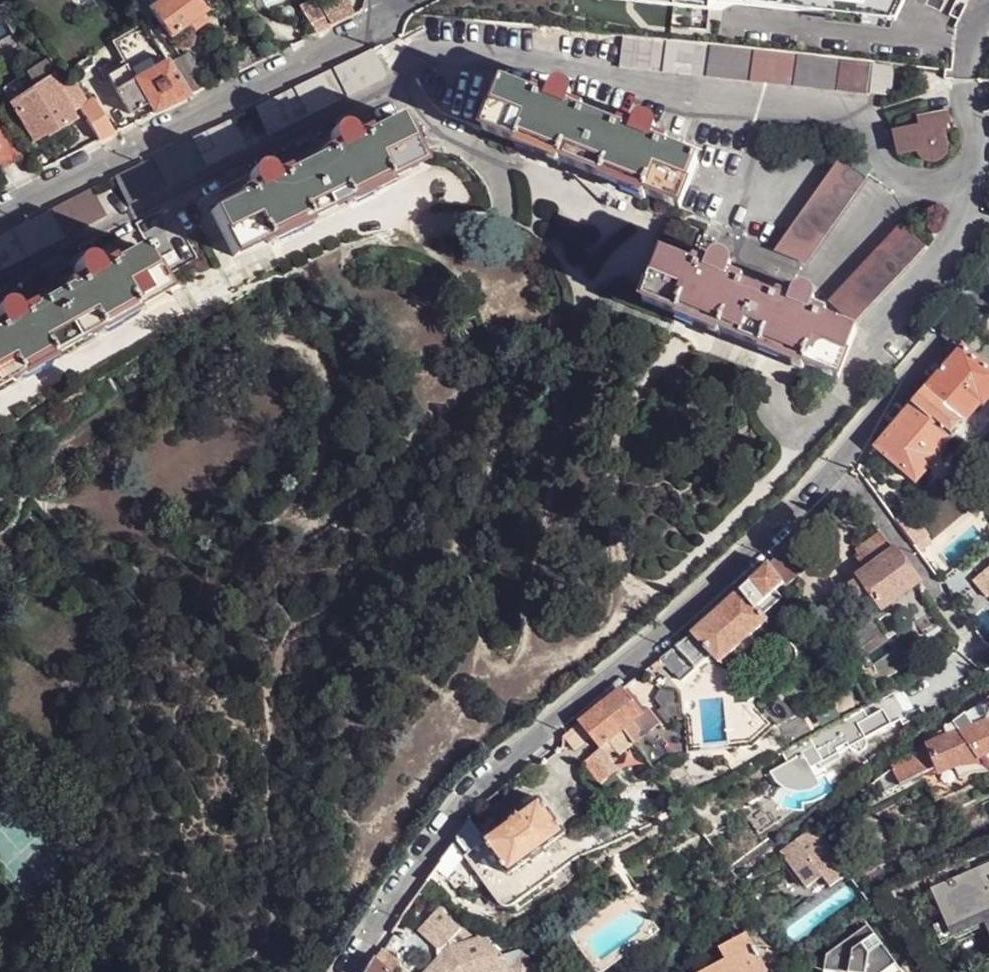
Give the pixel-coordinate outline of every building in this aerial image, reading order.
[(208,11),(201,0),(160,0),(151,6),(170,36),(208,11)] [(316,0),(312,0),(298,6),(316,36),(332,27),(316,0)] [(332,27),(353,17),(354,17),(353,11),(349,0),(316,0),(332,27)] [(602,1),(709,10),(709,4),(862,18),(862,14),(896,19),(905,0),(602,0),(602,1)] [(154,114),(190,96),(169,62),(142,21),(108,42),(120,60),(103,71),(130,115),(147,104),(154,114)] [(627,37),(624,67),(841,92),(863,94),(866,95),(866,92),(871,64),(627,37)] [(269,136),(383,79),(385,77),(385,73),(373,49),(255,108),(269,136)] [(188,53),(169,62),(190,96),(209,87),(188,53)] [(32,139),(53,126),(56,130),(74,118),(57,92),(62,89),(44,61),(24,73),(34,88),(9,103),(32,139)] [(890,95),(893,66),(876,65),(871,93),(890,95)] [(72,96),(78,92),(72,82),(66,86),(72,96)] [(700,161),(665,146),(667,141),(659,137),(660,131),(660,128),(659,125),(656,122),(654,121),(649,119),(645,120),(642,122),(640,124),(637,129),(631,127),(629,132),(577,112),(580,106),(574,104),(575,100),(575,97),(574,94),(571,90),(568,88),(565,87),(561,87),(557,88),(555,90),(552,96),(543,92),(540,97),(504,83),(485,129),(518,143),(517,146),(520,148),(524,139),(562,154),(558,163),(562,165),(564,161),(604,177),(602,180),(604,181),(608,172),(646,187),(643,197),(645,198),(647,194),(681,207),(700,161)] [(78,92),(72,96),(100,140),(114,133),(91,100),(87,104),(78,92)] [(946,142),(939,114),(919,119),(921,126),(894,133),(899,154),(918,150),(922,156),(929,160),(936,160),(942,156),(946,150),(946,142)] [(400,117),(364,134),(361,129),(352,134),(349,128),(343,125),(336,127),(331,131),(330,138),(332,144),(323,149),(326,154),(283,175),(280,170),(271,175),(268,169),(262,167),(256,168),(251,172),(249,178),(251,185),(242,188),(245,194),(211,211),(233,256),(266,240),(267,243),(270,242),(265,233),(303,214),(307,223),(310,222),(308,218),(347,200),(348,203),(351,202),(346,193),(384,174),(388,183),(390,181),(388,178),(421,162),(400,117)] [(232,119),(114,178),(128,205),(246,147),(232,119)] [(1,170),(20,157),(0,127),(0,168),(1,170)] [(562,154),(524,139),(520,148),(558,163),(562,154)] [(875,168),(860,158),(853,167),(868,177),(875,168)] [(777,251),(808,263),(868,177),(853,167),(842,159),(777,251)] [(646,187),(608,172),(604,181),(643,197),(646,187)] [(384,174),(346,193),(351,202),(388,183),(384,174)] [(0,237),(0,272),(106,217),(92,189),(0,237)] [(303,214),(265,233),(270,242),(307,223),(303,214)] [(926,247),(902,226),(831,303),(849,320),(856,324),(926,247)] [(105,267),(102,261),(95,265),(91,260),(85,257),(79,259),(74,264),(73,270),(76,276),(70,279),(73,285),(23,314),(20,308),(14,311),(12,307),(7,304),(0,305),(0,385),(17,375),(19,379),(21,378),(16,369),(46,352),(51,360),(53,359),(51,356),(96,330),(98,334),(100,332),(95,324),(128,305),(133,313),(135,312),(133,309),(164,291),(139,246),(105,267)] [(645,301),(677,315),(696,268),(663,254),(645,301)] [(859,333),(823,318),(825,313),(816,310),(818,304),(818,301),(815,295),(810,292),(803,293),(798,296),(796,302),(787,298),(785,303),(739,284),(740,279),(732,276),(734,270),(734,268),(731,261),(725,258),(718,259),(713,263),(711,268),(702,264),(700,269),(696,268),(677,315),(679,315),(678,319),(680,320),(684,311),(723,326),(720,336),(722,337),(724,334),(763,349),(761,353),(764,354),(768,344),(806,360),(803,369),(805,370),(807,367),(841,380),(859,333)] [(128,305),(95,324),(100,332),(133,313),(128,305)] [(723,326),(684,311),(680,320),(720,336),(723,326)] [(962,347),(978,361),(988,348),(988,344),(981,337),(976,332),(962,347)] [(806,360),(768,344),(764,354),(803,369),(806,360)] [(962,347),(875,447),(890,460),(915,482),(935,459),(933,458),(949,438),(954,438),(964,426),(963,423),(981,403),(983,404),(988,397),(988,371),(978,361),(962,347)] [(46,352),(16,369),(21,378),(51,360),(46,352)] [(875,447),(870,454),(884,467),(890,460),(875,447)] [(914,550),(930,538),(911,514),(897,525),(914,550)] [(894,550),(880,530),(856,548),(861,556),(858,558),(866,570),(894,550)] [(930,538),(914,550),(918,556),(934,544),(930,538)] [(917,581),(894,550),(866,570),(859,575),(881,604),(883,607),(917,581)] [(774,590),(781,584),(778,579),(773,572),(767,564),(740,590),(763,618),(783,599),(774,590)] [(988,595),(988,568),(976,576),(988,595)] [(775,570),(773,572),(778,579),(781,576),(781,574),(778,570),(775,570)] [(859,575),(848,583),(870,612),(881,604),(859,575)] [(740,590),(689,632),(710,656),(715,662),(733,647),(749,633),(765,621),(763,618),(740,590)] [(689,632),(673,645),(657,659),(658,660),(664,666),(681,683),(710,656),(689,632)] [(658,660),(649,667),(654,673),(664,666),(658,660)] [(619,690),(603,702),(622,727),(630,722),(639,714),(619,690)] [(975,726),(988,721),(988,697),(966,714),(975,726)] [(603,702),(579,723),(590,737),(600,748),(583,762),(600,785),(618,771),(607,757),(615,751),(619,756),(634,743),(630,737),(622,727),(603,702)] [(868,718),(864,710),(783,755),(787,763),(776,769),(782,779),(789,785),(799,788),(808,786),(818,781),(814,773),(811,770),(819,766),(821,769),(843,758),(840,753),(849,749),(850,750),(851,752),(853,753),(855,754),(857,754),(859,754),(860,753),(861,753),(863,752),(864,750),(866,749),(867,747),(867,745),(867,743),(866,742),(865,740),(885,729),(880,720),(870,716),(868,718)] [(880,720),(885,729),(891,725),(883,710),(870,716),(880,720)] [(962,731),(975,726),(966,714),(956,722),(962,731)] [(975,726),(962,731),(977,751),(981,756),(988,753),(988,721),(975,726)] [(637,732),(630,722),(622,727),(630,737),(637,732)] [(956,722),(929,741),(930,743),(962,731),(956,722)] [(579,723),(562,737),(572,748),(574,751),(590,737),(579,723)] [(977,751),(962,731),(930,743),(940,766),(971,753),(977,751)] [(925,745),(887,774),(900,792),(934,766),(925,745)] [(977,751),(971,753),(980,770),(987,772),(981,756),(977,751)] [(887,774),(874,783),(887,801),(900,792),(887,774)] [(566,833),(540,798),(485,839),(483,841),(485,843),(510,875),(566,833)] [(485,839),(471,821),(457,839),(469,856),(485,843),(483,841),(485,839)] [(510,875),(485,843),(469,856),(465,859),(495,899),(498,903),(504,906),(512,907),(574,861),(578,858),(583,856),(566,833),(510,875)] [(834,891),(852,878),(816,833),(786,855),(806,880),(818,871),(834,891)] [(469,856),(457,839),(453,844),(465,859),(469,856)] [(931,891),(944,924),(933,929),(941,945),(984,926),(988,938),(988,864),(931,891)] [(439,908),(418,929),(440,949),(440,957),(426,971),(508,971),(509,971),(510,971),(539,971),(523,952),(504,957),(485,939),(485,938),(478,939),(474,940),(439,908)] [(803,951),(828,961),(827,965),(851,969),(850,971),(898,971),(905,967),(902,963),(863,908),(803,951)] [(725,961),(705,971),(768,971),(747,934),(718,949),(725,961)] [(828,961),(803,951),(808,955),(813,959),(820,963),(827,965),(828,961)] [(913,955),(902,963),(905,967),(907,971),(905,971),(926,971),(913,955)] [(375,958),(367,971),(391,971),(382,964),(375,958)]
